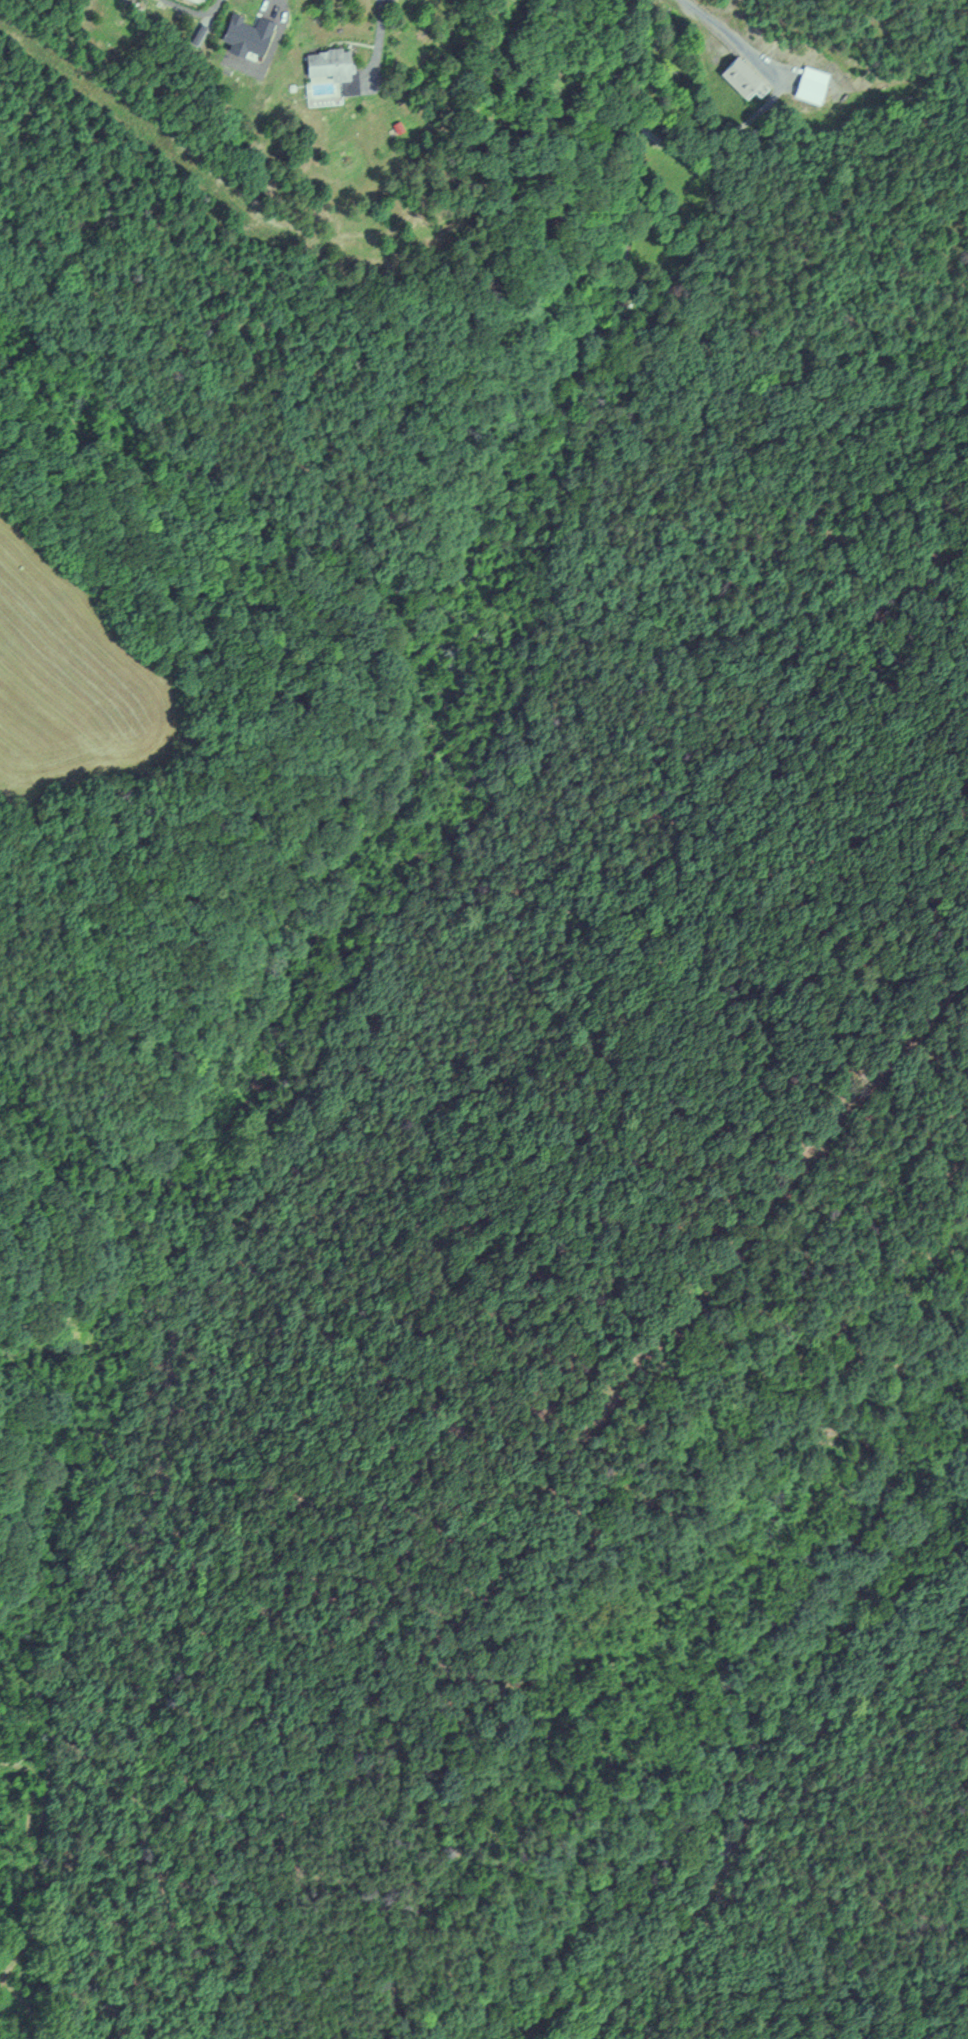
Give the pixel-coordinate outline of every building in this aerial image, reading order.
[(355,93),(352,70),(348,70),(345,46),(300,52),(304,81),(337,77),(339,95),(355,93)] [(744,99),(762,81),(734,53),(716,71),(744,99)] [(791,95),(820,104),(827,84),(797,74),(791,95)]
